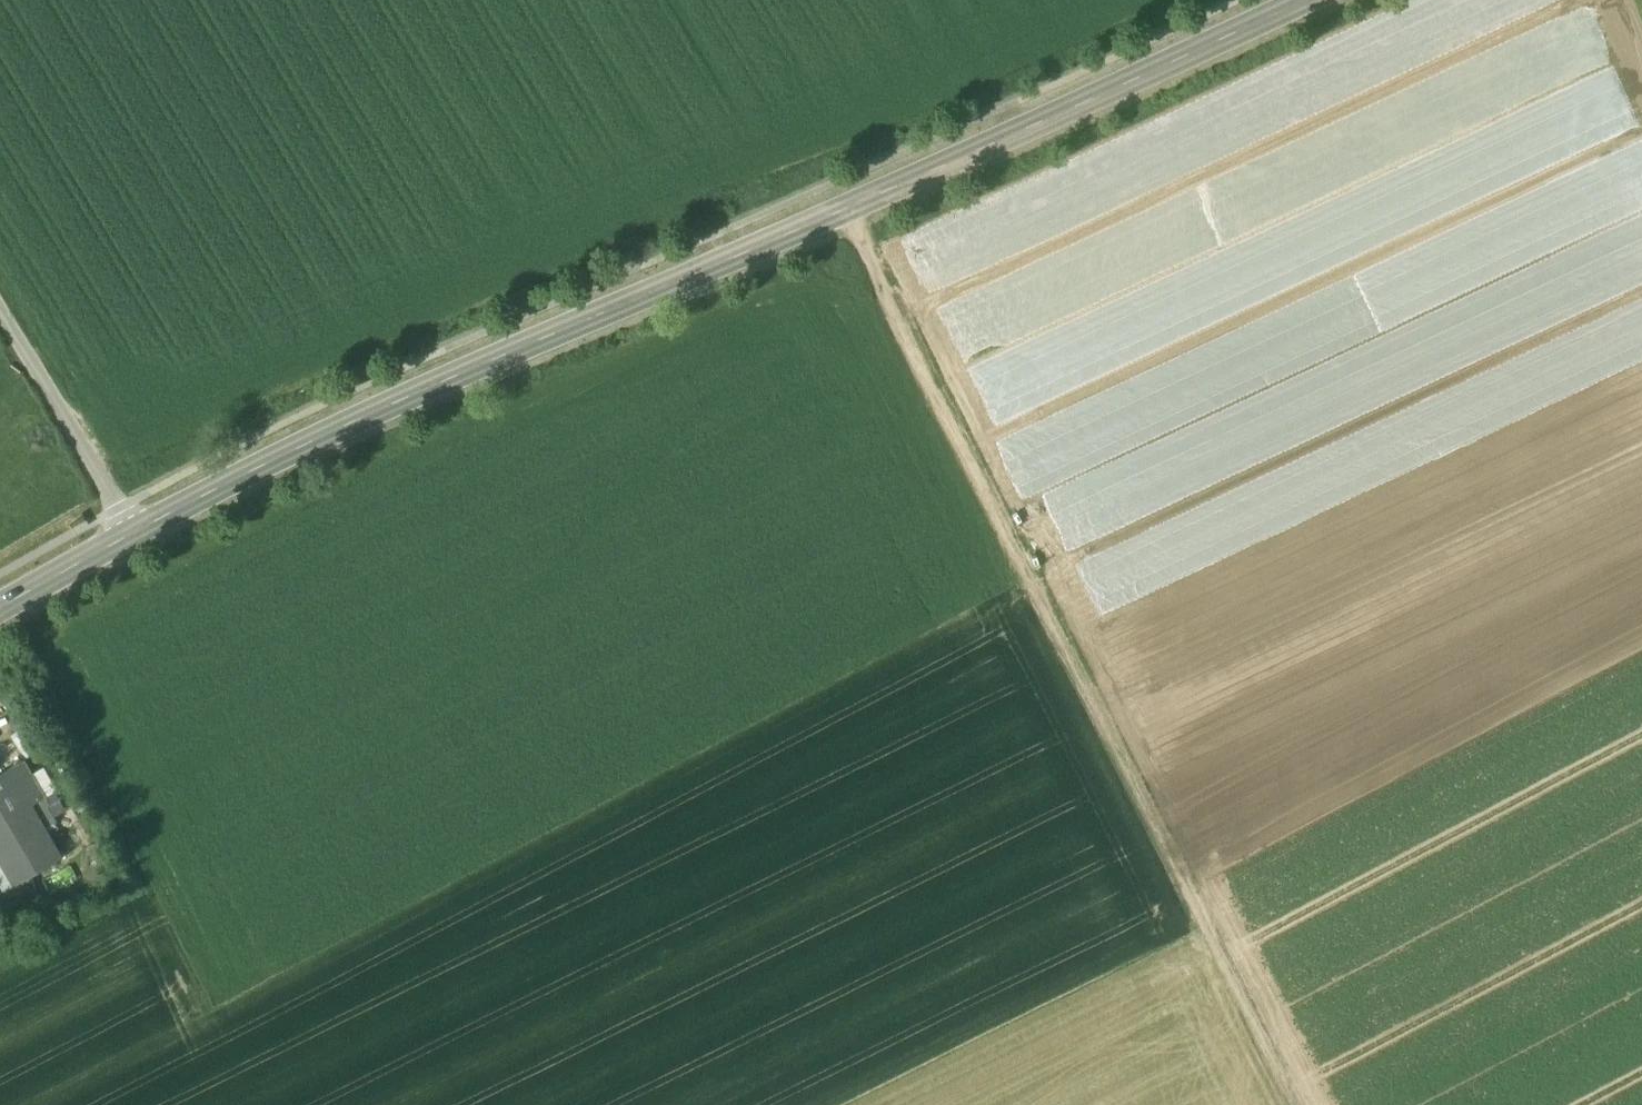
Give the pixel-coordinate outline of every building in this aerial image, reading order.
[(42,829),(29,805),(42,798),(43,798),(21,761),(0,774),(0,858),(15,884),(60,858),(42,829)] [(47,806),(42,798),(29,805),(42,829),(56,822),(47,805),(47,806)]
